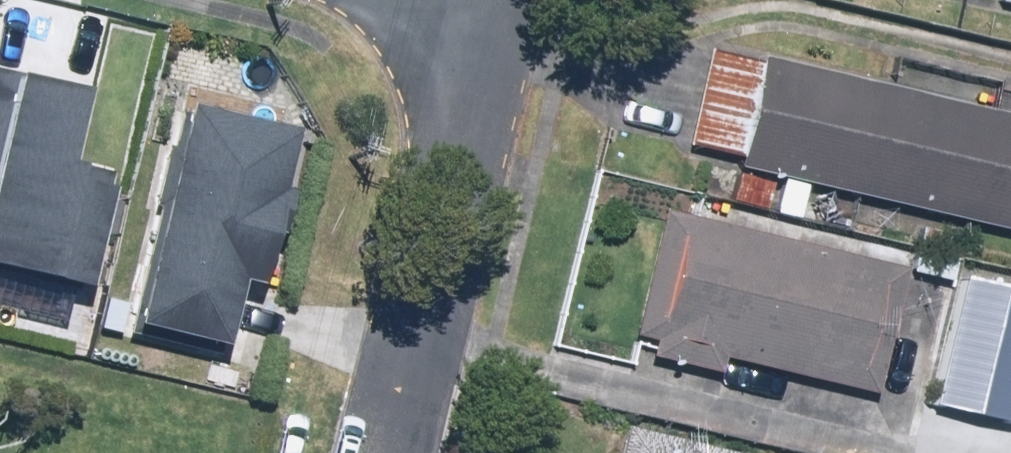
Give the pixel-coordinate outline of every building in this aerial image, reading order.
[(996,7),(1010,11),(1010,0),(997,0),(996,7)] [(763,215),(796,223),(804,187),(1010,236),(1010,119),(704,46),(681,145),(734,157),(731,170),(771,179),(763,215)] [(0,80),(0,281),(85,300),(108,199),(41,184),(61,94),(0,80)] [(295,152),(184,124),(135,314),(247,342),(295,152)] [(903,267),(660,209),(629,337),(873,395),(903,267)] [(1010,423),(1010,291),(954,280),(928,406),(1010,423)] [(619,427),(612,452),(722,452),(619,427)]
